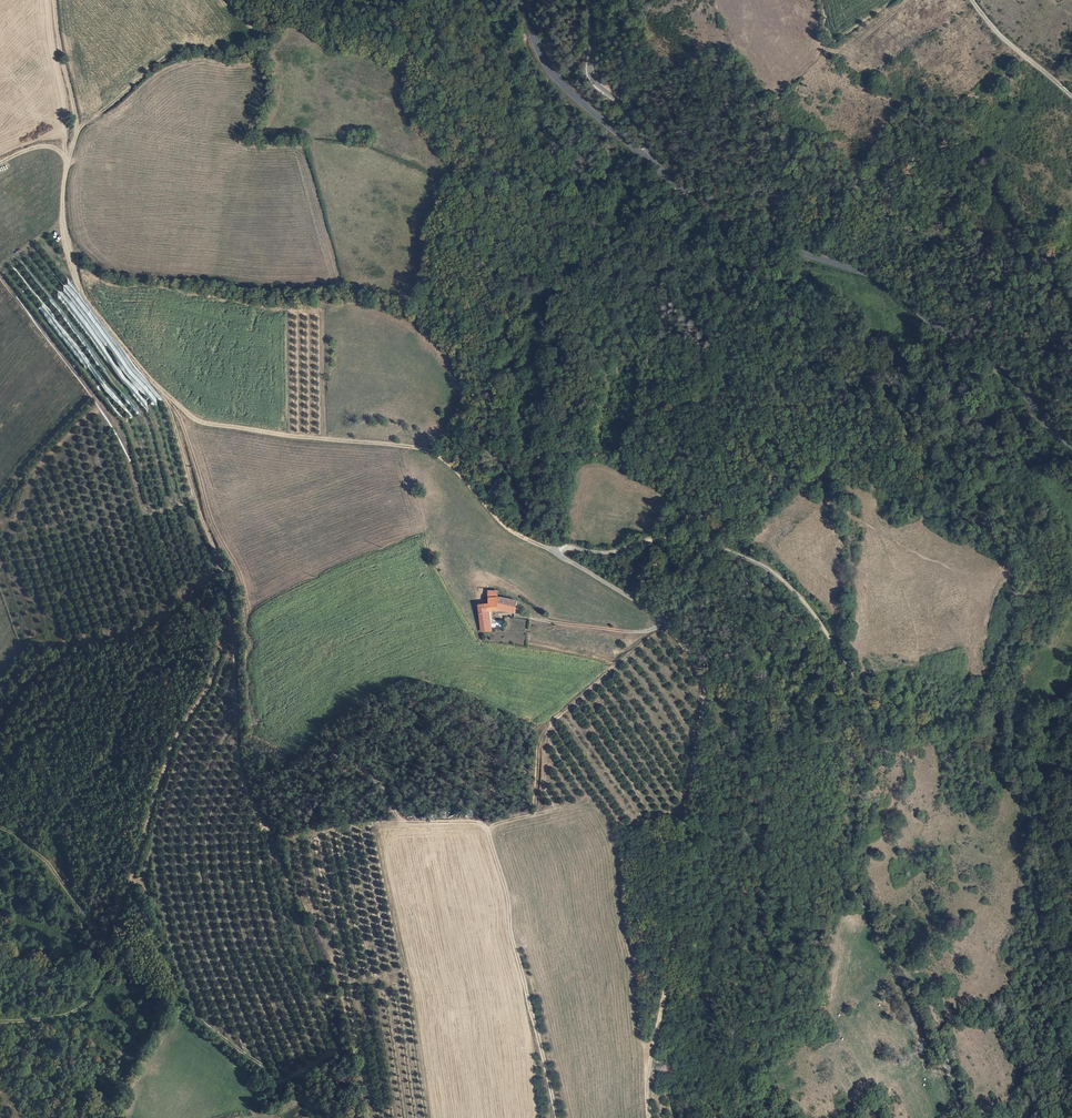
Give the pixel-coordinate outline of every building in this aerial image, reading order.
[(27,275),(27,285),(46,284),(46,276),(35,276),(35,275),(27,275)] [(484,632),(489,631),(492,630),(490,609),(497,609),(496,597),(487,598),(489,604),(479,605),(482,632),(484,632)] [(505,612),(507,599),(496,597),(497,609),(505,612)] [(505,612),(512,615),(515,601),(507,599),(505,612)] [(895,921),(882,931),(887,937),(900,928),(895,921)]
